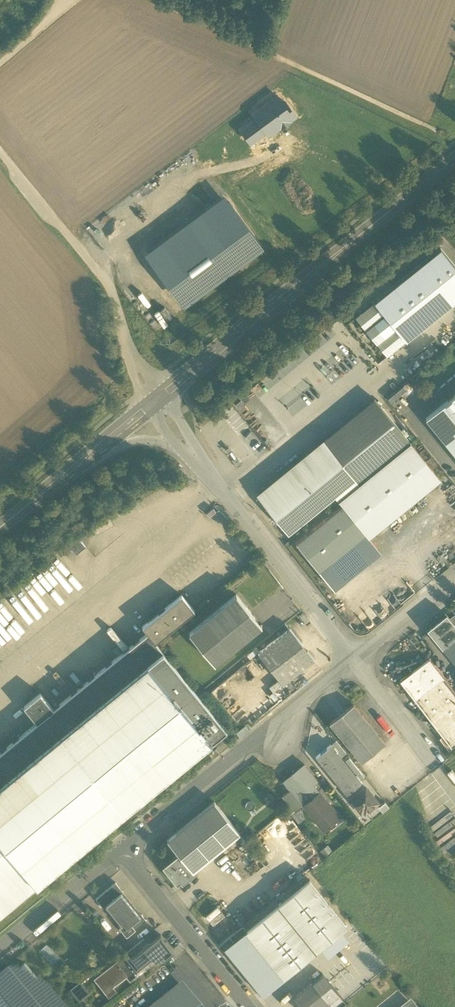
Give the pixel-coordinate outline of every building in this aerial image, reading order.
[(253,114),(256,119),(265,131),(268,136),(293,118),(291,116),(294,114),(285,102),(282,104),(276,96),(253,114)] [(250,143),(265,131),(256,119),(240,131),(250,143)] [(145,252),(183,305),(264,246),(224,193),(145,252)] [(374,301),(385,314),(377,320),(387,333),(395,327),(406,340),(454,300),(454,266),(440,247),(374,301)] [(385,314),(374,301),(356,316),(387,354),(406,340),(395,327),(387,333),(377,320),(385,314)] [(454,454),(454,393),(425,417),(454,454)] [(374,397),(311,448),(256,493),(262,501),(288,532),(335,494),(338,499),(339,499),(342,504),(296,541),(318,570),(365,532),(369,536),(440,479),(410,441),(380,405),(374,397)] [(453,484),(443,492),(454,506),(454,486),(453,484)] [(365,532),(318,570),(333,588),(380,550),(369,536),(365,532)] [(383,545),(375,535),(371,538),(379,548),(383,545)] [(69,545),(76,554),(85,546),(78,537),(69,545)] [(58,554),(52,558),(63,574),(68,571),(58,554)] [(44,570),(54,583),(64,575),(54,562),(44,570)] [(41,569),(31,575),(39,590),(49,584),(41,569)] [(52,606),(63,598),(53,585),(43,593),(52,606)] [(189,631),(214,663),(262,625),(236,593),(189,631)] [(142,626),(147,633),(155,642),(195,610),(182,594),(142,626)] [(6,596),(2,599),(12,612),(16,609),(6,596)] [(442,647),(454,637),(454,625),(450,618),(446,613),(427,629),(442,647)] [(258,652),(283,684),(314,659),(290,628),(258,652)] [(226,729),(155,642),(147,633),(53,709),(45,716),(124,813),(226,729)] [(454,663),(454,637),(442,647),(454,663)] [(445,662),(439,667),(447,677),(454,671),(454,668),(443,653),(440,656),(445,662)] [(400,679),(414,698),(443,676),(429,657),(400,679)] [(429,717),(454,698),(454,692),(443,676),(414,698),(429,717)] [(24,706),(37,722),(45,716),(53,709),(40,693),(24,706)] [(429,717),(451,746),(454,743),(454,698),(429,717)] [(330,723),(362,762),(385,743),(353,704),(330,723)] [(124,813),(45,716),(37,722),(0,752),(0,839),(36,884),(124,813)] [(236,732),(240,736),(249,729),(245,725),(236,732)] [(225,741),(216,748),(209,754),(212,758),(220,753),(229,745),(225,741)] [(335,741),(331,744),(338,753),(342,750),(335,741)] [(362,782),(338,753),(331,744),(316,756),(346,794),(362,782)] [(301,802),(303,804),(319,791),(312,784),(317,780),(304,764),(284,781),(291,789),(301,802)] [(436,781),(413,790),(424,815),(435,811),(429,796),(440,791),(436,781)] [(359,806),(365,813),(378,802),(374,797),(374,798),(370,793),(370,792),(366,787),(350,799),(357,808),(359,806)] [(284,795),(295,808),(301,802),(291,789),(284,795)] [(303,804),(323,829),(339,816),(319,791),(303,804)] [(178,853),(193,871),(240,833),(214,801),(167,839),(178,853)] [(36,884),(0,839),(0,913),(36,884)] [(162,866),(177,884),(184,878),(186,880),(195,873),(193,871),(178,853),(162,866)] [(246,930),(285,977),(324,945),(340,932),(347,926),(309,879),(246,930)] [(96,897),(103,906),(106,904),(106,903),(121,891),(121,892),(123,890),(115,881),(96,897)] [(122,923),(125,927),(140,915),(121,892),(121,891),(106,903),(106,904),(122,923)] [(206,916),(212,922),(222,913),(216,907),(206,916)] [(119,926),(127,935),(146,919),(141,913),(140,915),(125,927),(122,923),(119,926)] [(263,995),(285,977),(246,930),(233,941),(225,947),(263,995)] [(340,932),(324,945),(330,953),(346,940),(340,932)] [(123,964),(136,980),(137,980),(174,950),(160,933),(124,963),(123,964)] [(53,961),(60,956),(47,942),(41,948),(53,961)] [(3,1006),(62,1006),(24,961),(0,980),(0,1003),(3,1006)] [(96,985),(106,997),(112,992),(125,981),(130,987),(138,980),(137,980),(136,980),(123,964),(124,963),(123,963),(96,985)] [(312,981),(328,1001),(337,993),(322,973),(312,981)] [(328,1001),(312,981),(295,995),(300,1001),(298,1003),(298,1006),(320,1006),(328,1001)] [(189,993),(182,986),(156,1006),(172,1006),(189,993)] [(72,999),(78,1006),(89,998),(80,988),(70,997),(72,999)] [(112,992),(106,997),(110,1003),(117,997),(112,992)] [(189,993),(172,1006),(200,1006),(189,993)] [(337,993),(328,1001),(333,1006),(339,1006),(345,1002),(337,993)]
